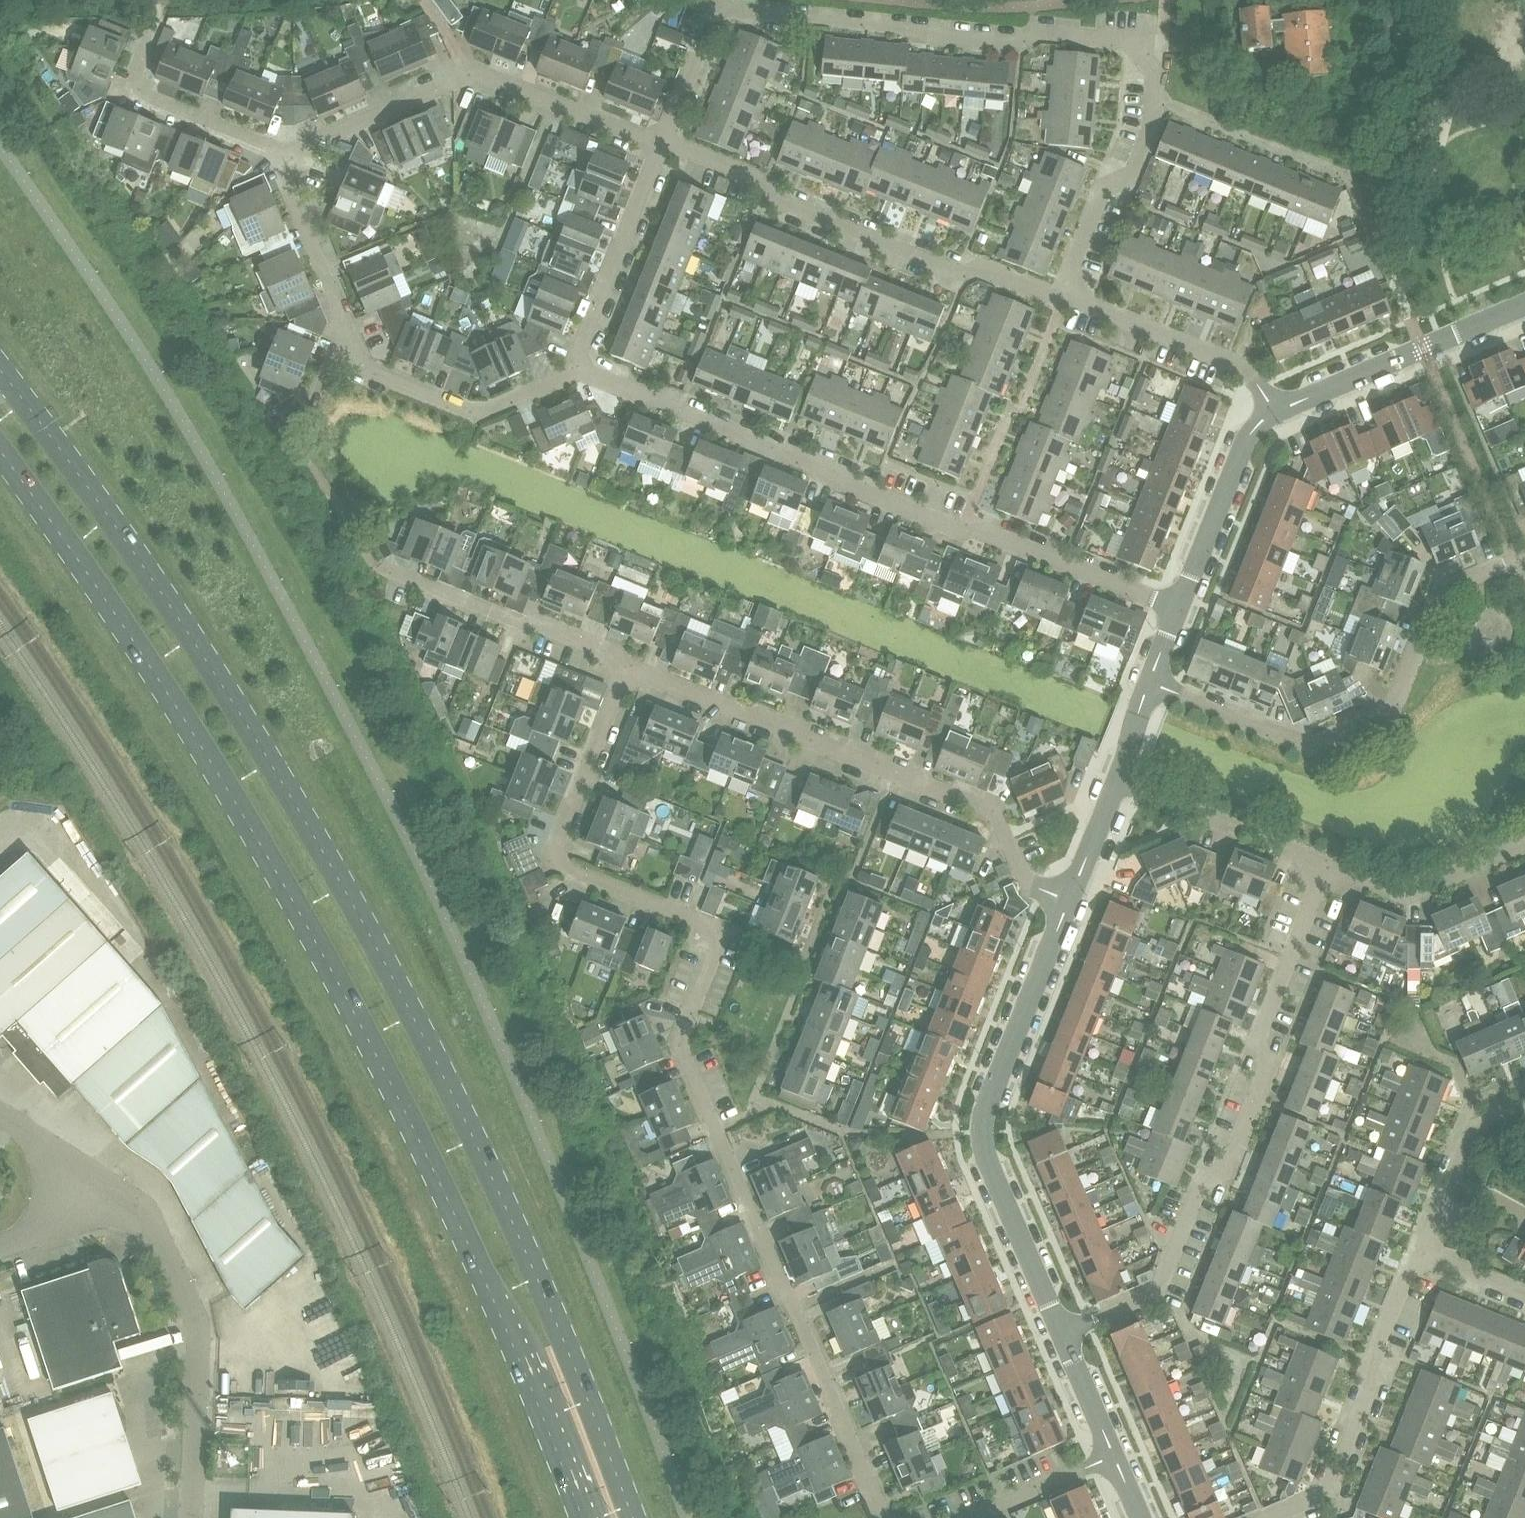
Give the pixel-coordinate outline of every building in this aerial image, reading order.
[(449,22),(461,14),(451,0),(433,0),(449,22)] [(470,16),(479,20),(470,44),(493,54),(507,20),(484,11),(486,7),(476,3),(470,16)] [(1333,74),(1327,10),(1282,14),(1282,19),(1270,20),(1268,7),(1240,9),(1243,49),(1272,47),(1271,33),(1283,32),(1287,79),(1333,74)] [(428,58),(420,40),(439,33),(426,14),(389,30),(407,72),(428,63),(427,59),(428,58)] [(557,19),(547,15),(545,20),(546,20),(537,43),(547,47),(537,71),(560,81),(574,46),(561,41),(563,35),(554,32),(557,24),(555,24),(557,19)] [(517,63),(526,39),(537,43),(546,20),(545,20),(535,16),(530,29),(507,20),(493,54),(517,63)] [(123,28),(101,20),(96,33),(92,31),(83,51),(115,64),(123,43),(118,41),(123,28)] [(382,78),(383,78),(385,82),(407,72),(389,30),(364,34),(358,22),(347,27),(353,39),(355,45),(362,59),(372,54),(382,78)] [(679,46),(683,35),(684,35),(660,26),(656,37),(679,46)] [(156,50),(166,55),(157,78),(180,88),(193,54),(175,46),(177,40),(173,39),(176,31),(165,27),(156,50)] [(777,71),(780,62),(775,60),(781,46),(740,30),(731,52),(777,71)] [(446,36),(438,40),(449,65),(458,62),(446,36)] [(584,90),(593,66),(603,70),(615,40),(606,37),(603,43),(593,39),(588,52),(574,46),(560,81),(584,90)] [(822,75),(843,77),(847,40),(826,38),(822,75)] [(353,39),(343,43),(345,49),(355,45),(353,39)] [(614,74),(605,98),(628,107),(641,74),(618,64),(623,51),(622,51),(625,44),(615,40),(603,70),(614,74)] [(843,77),(864,79),(867,42),(847,40),(843,77)] [(864,79),(884,81),(887,44),(867,42),(864,79)] [(365,96),(355,72),(360,69),(357,61),(362,59),(355,45),(345,49),(343,43),(342,43),(348,57),(339,60),(342,66),(328,72),(344,110),(366,100),(364,96),(365,96)] [(902,91),(903,91),(908,46),(887,44),(884,81),(903,83),(902,91)] [(224,105),(247,115),(260,81),(247,76),(253,62),(243,58),(247,49),(236,45),(232,54),(223,77),(233,81),(224,105)] [(213,73),(223,77),(232,54),(211,46),(206,59),(193,54),(180,88),(203,97),(213,73)] [(909,46),(908,46),(903,91),(924,93),(927,56),(908,54),(909,46)] [(102,98),(103,83),(106,84),(115,64),(83,51),(83,52),(76,49),(66,73),(69,80),(76,83),(73,90),(84,105),(102,98)] [(1048,66),(1047,74),(1096,79),(1099,55),(1055,51),(1054,66),(1048,66)] [(731,52),(723,73),(763,90),(768,77),(774,79),(777,71),(731,52)] [(924,93),(944,95),(947,58),(927,56),(924,93)] [(944,95),(964,97),(968,60),(947,58),(944,95)] [(964,97),(984,99),(988,62),(968,60),(964,97)] [(777,71),(778,72),(783,74),(788,76),(791,66),(780,62),(777,71)] [(1009,64),(988,62),(984,99),(1006,101),(1009,64)] [(319,116),(321,115),(322,119),(344,110),(328,72),(317,77),(314,71),(301,76),(294,76),(294,105),(315,105),(319,116)] [(778,72),(774,80),(780,82),(783,74),(778,72)] [(723,73),(714,95),(761,113),(764,105),(758,102),(763,90),(723,73)] [(664,83),(641,74),(628,107),(651,117),(664,83)] [(1094,102),(1096,79),(1047,74),(1047,76),(1035,74),(1034,82),(1052,84),(1051,98),(1094,102)] [(278,76),(274,86),(260,81),(247,115),(270,124),(278,105),(294,105),(294,76),(278,76)] [(55,93),(70,115),(81,107),(69,91),(68,92),(64,86),(62,88),(58,82),(53,86),(57,92),(55,93)] [(804,95),(816,99),(820,90),(807,85),(804,95)] [(714,95),(706,116),(747,132),(752,119),(757,121),(761,113),(714,95)] [(1092,124),(1094,102),(1051,98),(1050,112),(1034,110),(1033,119),(1043,120),(1092,124)] [(801,100),(798,108),(809,113),(810,110),(821,115),(823,108),(801,100)] [(845,111),(857,116),(861,106),(849,102),(845,111)] [(869,121),(869,120),(873,111),(861,106),(857,116),(869,121)] [(1018,109),(1017,117),(1026,118),(1026,110),(1018,109)] [(72,117),(76,127),(86,122),(81,112),(72,117)] [(94,134),(107,139),(105,143),(126,151),(138,120),(118,112),(116,117),(103,112),(94,134)] [(974,112),(970,140),(984,142),(988,114),(974,112)] [(467,113),(457,136),(470,142),(468,147),(489,155),(502,122),(481,114),(479,118),(467,113)] [(443,114),(430,120),(428,115),(408,124),(422,156),(442,148),(440,142),(452,137),(443,114)] [(885,125),(897,129),(900,120),(889,115),(885,125)] [(741,145),(747,132),(706,116),(697,138),(743,156),(747,147),(741,145)] [(150,174),(156,158),(161,160),(170,138),(157,133),(159,128),(138,120),(126,151),(122,162),(150,174)] [(908,134),(912,125),(900,120),(897,129),(908,134)] [(1042,129),(1048,129),(1046,144),(1090,148),(1092,124),(1043,120),(1042,129)] [(793,121),(777,162),(799,171),(817,125),(809,122),(807,127),(793,121)] [(534,140),(521,135),(523,130),(502,122),(489,155),(510,164),(510,163),(522,168),(534,140)] [(1155,157),(1175,165),(1189,131),(1169,123),(1155,157)] [(398,166),(401,165),(422,156),(408,124),(387,133),(389,137),(377,143),(386,165),(395,162),(398,166)] [(799,171),(820,179),(836,139),(823,134),(825,128),(817,125),(799,171)] [(925,134),(937,139),(941,129),(929,125),(925,134)] [(937,139),(949,144),(952,134),(941,129),(937,139)] [(1175,165),(1194,172),(1208,138),(1189,131),(1175,165)] [(863,140),(873,144),(877,136),(866,132),(863,140)] [(549,134),(545,144),(556,149),(561,138),(549,134)] [(172,169),(193,178),(205,147),(185,138),(183,143),(170,138),(161,160),(174,165),(172,169)] [(1194,172),(1213,180),(1226,146),(1208,138),(1194,172)] [(820,179),(841,188),(859,142),(851,139),(849,144),(836,139),(820,179)] [(964,150),(976,155),(980,145),(968,141),(964,150)] [(841,188),(863,196),(881,148),(880,148),(877,155),(865,151),(868,145),(859,142),(841,188)] [(598,143),(594,152),(586,173),(621,187),(629,165),(623,163),(627,154),(598,143)] [(545,144),(541,155),(552,159),(556,149),(545,144)] [(976,155),(988,159),(992,150),(980,145),(976,155)] [(1213,180),(1232,187),(1245,153),(1226,146),(1213,180)] [(227,191),(235,171),(244,175),(253,165),(240,160),(238,165),(225,159),(226,155),(205,147),(193,178),(189,188),(210,196),(214,186),(227,191)] [(866,189),(887,197),(905,151),(897,148),(895,153),(881,148),(863,196),(866,189)] [(939,159),(948,163),(953,153),(943,148),(939,159)] [(752,163),(766,169),(771,157),(757,151),(752,163)] [(887,197),(908,206),(924,165),(911,160),(913,154),(905,151),(887,197)] [(1035,163),(1031,172),(1077,190),(1086,168),(1046,152),(1040,166),(1035,163)] [(1232,187),(1251,195),(1264,161),(1245,153),(1232,187)] [(356,157),(351,169),(349,175),(346,174),(343,175),(339,185),(344,187),(343,190),(386,207),(394,187),(385,183),(389,174),(383,171),(384,168),(356,157)] [(1251,195),(1270,202),(1283,168),(1264,161),(1251,195)] [(997,169),(985,164),(981,174),(994,179),(997,169)] [(908,206),(929,214),(947,168),(939,165),(937,170),(924,165),(908,206)] [(929,214),(950,222),(966,182),(953,177),(956,171),(947,168),(929,214)] [(1270,202),(1288,210),(1302,176),(1283,168),(1270,202)] [(621,187),(586,173),(576,169),(568,191),(564,201),(575,205),(598,214),(601,204),(613,208),(621,187)] [(1031,172),(1028,179),(1028,180),(1033,182),(1028,195),(1069,211),(1077,190),(1031,172)] [(998,183),(1011,188),(1015,178),(1002,173),(998,183)] [(233,187),(239,200),(225,206),(233,227),(242,223),(275,209),(261,176),(256,178),(233,187)] [(719,176),(713,190),(723,194),(728,180),(719,176)] [(1288,210),(1307,218),(1321,183),(1302,176),(1288,210)] [(972,231),(990,185),(981,182),(979,187),(966,182),(950,222),(972,231)] [(680,183),(672,203),(707,217),(715,197),(680,183)] [(1327,225),(1341,191),(1321,183),(1307,218),(1327,225)] [(364,223),(368,225),(375,227),(376,225),(379,226),(386,207),(343,190),(335,211),(339,213),(334,227),(358,236),(364,223)] [(462,191),(456,204),(468,209),(473,195),(462,191)] [(1137,201),(1149,207),(1153,198),(1141,193),(1137,201)] [(1005,210),(1015,214),(1060,232),(1069,211),(1028,195),(1023,208),(1008,202),(1005,210)] [(494,200),(489,212),(502,217),(506,205),(494,200)] [(604,228),(594,224),(598,214),(575,205),(564,201),(557,218),(568,222),(562,236),(595,250),(604,228)] [(672,203),(665,222),(699,236),(707,217),(672,203)] [(1164,212),(1176,217),(1180,208),(1168,203),(1164,212)] [(523,204),(518,215),(526,219),(531,207),(523,204)] [(1176,217),(1188,222),(1191,213),(1180,208),(1176,217)] [(284,244),(279,232),(284,230),(275,209),(242,223),(251,244),(256,242),(262,254),(284,244)] [(1202,228),(1215,233),(1219,224),(1217,223),(1220,217),(1209,212),(1206,219),(1205,219),(1202,228)] [(1017,225),(1011,237),(1052,253),(1060,232),(1015,214),(1011,222),(1017,225)] [(742,217),(737,229),(747,233),(752,221),(742,217)] [(1158,217),(1154,228),(1165,232),(1169,221),(1158,217)] [(516,219),(511,233),(520,236),(525,222),(516,219)] [(1344,239),(1357,233),(1356,232),(1363,229),(1359,220),(1348,225),(1348,226),(1340,230),(1342,235),(1331,239),(1332,243),(1344,238),(1344,239)] [(665,222),(657,241),(691,254),(699,236),(665,222)] [(166,223),(156,230),(164,241),(174,233),(166,223)] [(742,258),(763,266),(776,232),(756,224),(742,258)] [(1226,238),(1226,237),(1229,228),(1219,224),(1215,233),(1226,238)] [(413,232),(420,247),(436,240),(429,226),(413,232)] [(733,241),(742,244),(747,233),(737,229),(733,241)] [(763,266),(781,273),(795,240),(776,232),(763,266)] [(981,233),(977,241),(985,244),(988,236),(981,233)] [(1240,243),(1252,248),(1256,239),(1244,234),(1240,243)] [(1108,275),(1130,284),(1148,238),(1140,235),(1138,241),(1124,235),(1108,275)] [(562,236),(554,258),(550,268),(575,278),(579,268),(587,271),(595,250),(562,236)] [(1043,276),(1052,253),(1011,237),(1006,250),(1001,248),(997,257),(1043,276)] [(1130,284),(1151,292),(1167,252),(1154,247),(1156,242),(1148,238),(1130,284)] [(1362,246),(1359,239),(1359,238),(1346,243),(1350,252),(1362,246)] [(1252,248),(1264,252),(1267,243),(1256,239),(1252,248)] [(781,273),(800,281),(814,247),(795,240),(781,273)] [(657,241),(649,260),(684,273),(691,254),(657,241)] [(262,269),(271,289),(303,275),(294,255),(290,257),(284,244),(262,254),(267,266),(262,269)] [(1172,301),(1193,309),(1210,269),(1197,264),(1203,248),(1197,246),(1194,252),(1192,251),(1172,301)] [(1270,255),(1283,260),(1287,251),(1274,246),(1270,255)] [(356,256),(360,267),(350,271),(359,292),(403,273),(396,255),(392,254),(383,257),(379,247),(356,256)] [(800,281),(819,289),(833,255),(814,247),(800,281)] [(1151,292),(1172,301),(1192,251),(1184,248),(1180,258),(1167,252),(1151,292)] [(1332,249),(1320,254),(1324,263),(1336,258),(1332,249)] [(1308,260),(1309,261),(1312,268),(1324,263),(1320,254),(1308,260)] [(732,271),(737,259),(727,255),(723,267),(732,271)] [(819,289),(838,296),(852,262),(833,255),(819,289)] [(429,263),(435,275),(450,269),(443,257),(429,263)] [(490,281),(505,286),(512,267),(497,259),(490,281)] [(649,260),(642,278),(676,292),(684,273),(649,260)] [(183,269),(193,282),(203,274),(194,261),(183,269)] [(853,311),(854,311),(871,270),(852,262),(838,296),(856,303),(853,311)] [(1215,318),(1237,327),(1253,287),(1239,281),(1241,275),(1240,275),(1243,266),(1238,264),(1234,273),(1233,272),(1215,318)] [(1294,266),(1282,271),(1286,279),(1298,274),(1294,266)] [(727,282),(732,271),(723,267),(718,279),(727,282)] [(545,278),(537,299),(570,313),(579,291),(571,288),(575,278),(550,268),(546,278),(545,278)] [(1193,309),(1215,318),(1233,272),(1225,269),(1223,274),(1210,269),(1193,309)] [(854,311),(873,319),(887,284),(869,277),(871,270),(854,311)] [(1271,276),(1271,277),(1274,284),(1286,279),(1282,271),(1271,276)] [(401,298),(393,280),(404,275),(403,273),(359,292),(368,313),(378,309),(383,319),(406,309),(406,310),(413,306),(409,295),(401,298)] [(318,308),(312,296),(303,275),(271,289),(260,294),(269,314),(284,308),(290,321),(318,308)] [(642,278),(634,297),(669,311),(676,292),(642,278)] [(1270,291),(1265,280),(1265,279),(1256,283),(1261,295),(1270,291)] [(1376,279),(1356,287),(1371,321),(1391,312),(1376,279)] [(873,319),(892,326),(906,292),(887,284),(873,319)] [(1356,287),(1338,295),(1352,329),(1371,321),(1356,287)] [(726,299),(739,304),(743,295),(730,290),(726,299)] [(892,326),(911,334),(925,300),(906,292),(892,326)] [(717,308),(721,297),(712,293),(707,305),(717,308)] [(982,305),(979,314),(1025,332),(1034,309),(994,293),(988,308),(982,305)] [(1338,295),(1319,303),(1334,337),(1352,329),(1338,295)] [(634,297),(627,316),(661,330),(669,311),(634,297)] [(537,299),(528,321),(524,331),(544,350),(552,330),(562,334),(570,313),(537,299)] [(753,309),(765,314),(769,304),(757,300),(753,309)] [(945,308),(925,300),(911,334),(931,342),(945,308)] [(1319,303),(1300,311),(1315,345),(1334,337),(1319,303)] [(765,314),(777,319),(781,309),(769,304),(765,314)] [(712,320),(717,308),(707,305),(703,316),(712,320)] [(745,311),(733,306),(729,315),(741,320),(745,311)] [(395,357),(417,366),(430,332),(409,324),(411,320),(406,310),(406,309),(383,319),(393,344),(400,346),(395,357)] [(213,312),(215,322),(224,322),(222,311),(213,312)] [(756,315),(745,311),(741,320),(753,324),(756,315)] [(1300,311),(1282,320),(1296,353),(1315,345),(1300,311)] [(981,324),(976,337),(1017,353),(1025,332),(979,314),(976,322),(981,324)] [(791,324),(803,329),(807,320),(795,315),(791,324)] [(627,316),(619,335),(654,349),(661,330),(627,316)] [(489,331),(495,344),(494,344),(509,377),(530,368),(525,358),(544,350),(524,331),(514,320),(489,331)] [(803,329),(815,334),(819,324),(807,320),(803,329)] [(873,337),(876,323),(865,320),(862,334),(873,337)] [(1262,328),(1277,362),(1296,353),(1282,320),(1262,328)] [(782,325),(771,321),(767,330),(779,334),(782,325)] [(290,324),(286,336),(280,334),(271,355),(305,368),(313,347),(308,345),(313,333),(290,324)] [(794,330),(782,325),(779,334),(790,339),(794,330)] [(701,346),(706,334),(696,331),(692,342),(701,346)] [(438,374),(442,363),(452,367),(462,344),(465,337),(452,332),(449,340),(430,332),(417,366),(438,374)] [(646,369),(654,349),(619,335),(611,355),(646,369)] [(805,345),(818,350),(821,341),(809,336),(805,345)] [(966,348),(962,356),(1009,374),(1017,353),(976,337),(971,350),(966,348)] [(237,338),(228,340),(231,355),(240,355),(237,338)] [(877,366),(888,371),(899,344),(888,340),(881,357),(877,366)] [(1072,341),(1063,363),(1109,381),(1112,373),(1107,370),(1112,357),(1072,341)] [(697,358),(701,346),(692,342),(687,355),(697,358)] [(828,342),(827,343),(824,351),(836,356),(840,347),(828,342)] [(494,344),(475,352),(473,349),(462,344),(452,367),(478,378),(483,376),(487,387),(509,377),(494,344)] [(731,399),(745,365),(749,353),(731,346),(726,357),(712,391),(731,399)] [(851,352),(840,347),(836,356),(848,361),(851,352)] [(706,349),(693,383),(712,391),(726,357),(706,349)] [(864,361),(877,366),(881,357),(868,352),(864,361)] [(1524,387),(1524,358),(1515,362),(1510,352),(1490,360),(1505,394),(1524,386),(1524,387)] [(294,394),(305,368),(271,355),(259,386),(274,392),(281,403),(274,407),(291,434),(302,407),(294,394)] [(953,375),(952,376),(1000,395),(1009,374),(962,356),(959,364),(965,367),(961,378),(953,375)] [(1464,385),(1473,408),(1505,394),(1490,360),(1469,369),(1474,381),(1464,385)] [(1063,363),(1055,384),(1095,400),(1100,387),(1106,389),(1109,381),(1063,363)] [(731,399),(750,406),(764,372),(745,365),(731,399)] [(915,382),(915,381),(919,372),(906,367),(902,377),(915,382)] [(676,382),(686,385),(691,373),(681,369),(676,382)] [(750,406),(769,414),(783,380),(764,372),(750,406)] [(800,415),(822,424),(841,379),(833,375),(831,381),(816,375),(800,415)] [(1114,384),(1130,390),(1134,378),(1125,375),(1121,385),(1115,383),(1114,384)] [(942,387),(938,395),(984,413),(991,394),(1000,397),(1000,395),(952,376),(947,389),(942,387)] [(1141,376),(1136,389),(1145,392),(1150,380),(1141,376)] [(822,424),(843,433),(859,392),(846,387),(848,382),(841,379),(822,424)] [(789,422),(803,388),(783,380),(769,414),(789,422)] [(1055,384),(1046,405),(1092,424),(1096,415),(1090,413),(1095,400),(1055,384)] [(1130,390),(1114,384),(1110,395),(1125,401),(1130,390)] [(1186,385),(1178,405),(1212,419),(1220,399),(1186,385)] [(1131,400),(1132,400),(1141,404),(1145,392),(1136,389),(1131,400)] [(843,433),(865,441),(883,395),(875,392),(873,398),(859,392),(843,433)] [(597,402),(585,407),(579,394),(568,399),(569,402),(560,406),(575,440),(596,431),(600,443),(609,446),(619,422),(603,415),(597,402)] [(887,450),(903,410),(889,404),(891,399),(883,395),(865,441),(887,450)] [(940,406),(935,419),(975,434),(984,413),(938,395),(935,404),(940,406)] [(1431,404),(1419,409),(1415,399),(1394,407),(1409,442),(1423,435),(1432,455),(1435,453),(1436,456),(1451,450),(1431,404)] [(1151,400),(1149,414),(1168,416),(1169,402),(1151,400)] [(1031,422),(1030,423),(1078,443),(1083,430),(1089,432),(1089,431),(1097,434),(1100,427),(1092,424),(1046,405),(1038,425),(1031,422)] [(1178,405),(1170,424),(1205,438),(1212,419),(1178,405)] [(543,454),(554,449),(554,450),(575,440),(560,406),(552,410),(551,407),(538,413),(544,425),(532,430),(543,454)] [(1388,452),(1388,451),(1409,442),(1394,407),(1373,416),(1378,428),(1368,432),(1378,456),(1388,452)] [(509,418),(513,427),(525,422),(521,413),(509,418)] [(1126,415),(1121,427),(1130,430),(1131,427),(1135,418),(1126,415)] [(621,451),(642,459),(656,424),(634,416),(630,426),(619,422),(609,446),(621,451)] [(924,429),(921,438),(967,456),(975,434),(935,419),(930,432),(924,429)] [(1030,423),(1022,444),(1068,463),(1071,455),(1065,452),(1070,440),(1078,443),(1030,423)] [(663,468),(674,472),(684,448),(673,443),(677,433),(656,424),(642,459),(637,472),(658,480),(663,468)] [(1170,424),(1163,443),(1197,457),(1205,438),(1170,424)] [(1367,461),(1377,457),(1367,432),(1356,437),(1351,426),(1331,434),(1346,469),(1366,460),(1367,461)] [(1121,427),(1116,439),(1125,442),(1130,430),(1121,427)] [(905,442),(915,446),(918,438),(908,434),(905,442)] [(1307,468),(1300,484),(1311,489),(1314,482),(1314,484),(1325,479),(1325,478),(1346,469),(1331,434),(1310,443),(1315,454),(1304,459),(1307,468)] [(1081,436),(1079,443),(1085,445),(1087,438),(1081,436)] [(958,478),(967,456),(921,438),(918,446),(923,448),(918,462),(958,478)] [(674,472),(706,485),(707,485),(721,450),(700,442),(695,452),(684,448),(674,472)] [(1163,443),(1155,462),(1189,476),(1197,457),(1163,443)] [(1022,444),(1013,465),(1054,482),(1059,469),(1065,471),(1068,463),(1022,444)] [(1116,450),(1107,447),(1100,462),(1110,466),(1116,450)] [(707,485),(728,494),(740,498),(749,474),(738,469),(742,459),(721,450),(707,485)] [(1097,470),(1103,473),(1106,474),(1110,466),(1100,462),(1097,470)] [(1155,462),(1148,481),(1182,495),(1189,476),(1155,462)] [(1068,463),(1065,471),(1074,475),(1077,467),(1068,463)] [(1013,465),(1005,486),(1051,505),(1054,497),(1049,495),(1054,482),(1013,465)] [(751,503),(772,511),(786,476),(765,468),(761,478),(749,474),(740,498),(751,503)] [(1510,494),(1521,489),(1524,499),(1524,472),(1519,475),(1518,473),(1504,479),(1510,494)] [(811,509),(800,504),(807,485),(786,476),(772,511),(768,523),(787,530),(789,529),(801,534),(811,509)] [(1311,489),(1300,484),(1278,476),(1270,496),(1305,510),(1313,489),(1311,489)] [(1148,481),(1140,500),(1174,514),(1182,495),(1148,481)] [(1048,513),(1051,505),(1005,486),(996,509),(1036,525),(1042,511),(1048,513)] [(1095,490),(1091,502),(1100,506),(1104,494),(1095,490)] [(1454,500),(1459,512),(1442,519),(1457,555),(1478,546),(1464,514),(1475,509),(1469,494),(1454,500)] [(1270,496),(1262,516),(1297,530),(1305,510),(1270,496)] [(1069,497),(1064,510),(1079,515),(1084,503),(1069,497)] [(1140,500),(1133,519),(1167,532),(1174,514),(1140,500)] [(822,513),(811,509),(801,534),(813,538),(834,546),(848,512),(839,508),(840,506),(827,501),(822,513)] [(1091,502),(1086,514),(1095,518),(1100,506),(1091,502)] [(1394,505),(1385,513),(1402,533),(1411,525),(1394,505)] [(855,555),(866,559),(876,535),(865,530),(870,517),(857,512),(855,515),(848,512),(834,546),(855,555)] [(1334,513),(1331,520),(1342,524),(1345,518),(1334,513)] [(1393,541),(1402,533),(1385,513),(1376,521),(1393,541)] [(1062,533),(1072,538),(1075,528),(1072,526),(1075,523),(1065,514),(1056,523),(1065,530),(1062,533)] [(412,519),(408,529),(403,527),(396,543),(409,549),(407,554),(427,562),(442,524),(422,516),(412,519)] [(1262,516),(1254,537),(1289,550),(1297,530),(1262,516)] [(1133,519),(1125,538),(1159,551),(1167,532),(1133,519)] [(1436,563),(1437,563),(1457,555),(1442,519),(1421,527),(1436,563)] [(1339,532),(1342,524),(1331,520),(1328,528),(1339,532)] [(470,554),(469,553),(457,548),(460,540),(440,532),(443,524),(442,524),(427,562),(448,571),(450,564),(463,569),(466,561),(467,561),(468,558),(470,554)] [(878,564),(899,572),(913,538),(904,534),(905,531),(893,527),(888,539),(876,535),(866,559),(878,564)] [(1089,532),(1080,529),(1076,542),(1084,545),(1089,532)] [(480,540),(472,559),(468,558),(467,561),(466,561),(463,569),(476,575),(474,581),(494,589),(510,548),(485,537),(480,540)] [(1254,537),(1246,557),(1281,570),(1289,550),(1254,537)] [(920,581),(931,585),(932,585),(941,561),(930,556),(935,543),(923,538),(922,541),(913,538),(899,572),(920,581)] [(1117,558),(1151,571),(1159,551),(1125,538),(1117,558)] [(562,609),(563,609),(577,576),(561,570),(568,551),(550,544),(542,566),(541,569),(553,574),(543,601),(545,602),(543,607),(560,613),(562,609)] [(512,548),(510,548),(494,589),(515,597),(517,591),(530,596),(541,569),(542,566),(531,561),(530,564),(529,567),(508,559),(512,548)] [(1424,566),(1388,551),(1380,572),(1416,587),(1424,566)] [(612,552),(607,565),(618,570),(623,557),(612,552)] [(959,553),(954,566),(941,561),(932,585),(926,600),(936,603),(937,600),(940,602),(941,598),(961,606),(964,598),(978,564),(969,560),(970,557),(959,553)] [(1318,554),(1315,561),(1326,565),(1329,558),(1318,554)] [(1330,571),(1343,576),(1349,560),(1336,555),(1330,571)] [(1246,557),(1238,577),(1273,590),(1281,570),(1246,557)] [(1323,572),(1326,565),(1315,561),(1312,568),(1323,572)] [(985,607),(997,611),(997,612),(1001,602),(1007,587),(995,583),(1000,569),(988,564),(987,567),(978,564),(964,598),(986,607),(985,607)] [(825,570),(820,582),(827,584),(832,573),(825,570)] [(1021,584),(1009,580),(1007,587),(1001,602),(1012,607),(1012,606),(1033,615),(1047,580),(1026,571),(1021,584)] [(1380,572),(1373,589),(1362,585),(1356,600),(1403,619),(1407,608),(1416,587),(1380,572)] [(585,617),(595,591),(608,596),(611,586),(609,586),(612,578),(601,573),(598,584),(577,576),(563,609),(585,617)] [(1264,611),(1273,590),(1238,577),(1230,598),(1264,611)] [(1076,604),(1064,600),(1068,588),(1047,580),(1033,615),(1042,618),(1037,631),(1057,639),(1058,636),(1062,637),(1076,604)] [(626,640),(628,635),(630,636),(643,603),(623,594),(624,591),(611,586),(608,596),(620,600),(609,628),(611,628),(609,633),(626,640)] [(1336,592),(1324,587),(1318,602),(1330,607),(1336,592)] [(1302,594),(1299,601),(1310,605),(1313,598),(1302,594)] [(1077,632),(1099,641),(1113,606),(1091,598),(1087,608),(1076,604),(1062,637),(1070,640),(1073,631),(1077,633),(1077,632)] [(1221,615),(1227,602),(1218,599),(1213,611),(1221,615)] [(1350,614),(1361,619),(1354,636),(1395,652),(1391,650),(1399,630),(1403,619),(1356,600),(1350,614)] [(1306,613),(1310,605),(1299,601),(1296,608),(1306,613)] [(674,623),(678,613),(665,608),(664,611),(643,603),(630,636),(651,644),(662,618),(674,623)] [(752,624),(776,633),(784,613),(760,604),(752,624)] [(1120,650),(1131,654),(1141,630),(1130,625),(1134,615),(1113,606),(1099,641),(1120,649),(1120,650)] [(923,608),(918,619),(927,623),(931,611),(923,608)] [(674,624),(686,629),(691,618),(678,613),(674,624)] [(1259,615),(1251,613),(1247,623),(1254,626),(1259,615)] [(1266,618),(1259,615),(1254,626),(1262,629),(1266,618)] [(440,616),(436,625),(419,619),(410,643),(426,649),(429,651),(425,663),(441,669),(444,663),(446,657),(447,658),(459,630),(462,624),(440,616)] [(1325,625),(1312,619),(1311,619),(1305,634),(1312,640),(1316,631),(1322,633),(1325,625)] [(670,634),(683,638),(672,665),(693,674),(706,640),(685,632),(686,629),(674,624),(670,634)] [(777,656),(756,648),(763,632),(750,627),(742,646),(733,669),(746,674),(743,681),(764,689),(777,656)] [(1287,640),(1295,643),(1299,631),(1292,629),(1287,640)] [(479,638),(459,630),(447,658),(446,657),(444,663),(465,671),(479,638)] [(721,664),(733,669),(742,646),(730,641),(731,639),(710,631),(706,640),(693,674),(713,682),(721,664)] [(1300,645),(1311,641),(1312,640),(1305,634),(1299,631),(1295,643),(1300,645)] [(1382,672),(1383,671),(1386,672),(1395,652),(1354,636),(1346,657),(1382,672)] [(498,684),(507,661),(497,657),(501,646),(479,638),(465,671),(498,684)] [(1201,640),(1188,675),(1209,683),(1222,649),(1201,640)] [(785,698),(796,671),(808,676),(818,652),(804,646),(801,655),(793,651),(794,649),(782,645),(777,656),(764,689),(785,698)] [(1209,683),(1229,691),(1242,657),(1222,649),(1209,683)] [(808,676),(821,680),(810,708),(831,716),(844,683),(824,675),(825,671),(832,657),(818,652),(808,676)] [(1038,653),(1033,667),(1049,672),(1053,659),(1038,653)] [(1229,691),(1249,699),(1262,665),(1242,657),(1229,691)] [(887,668),(898,673),(902,662),(891,658),(887,668)] [(551,686),(550,686),(542,708),(576,722),(585,699),(574,695),(578,684),(583,686),(587,676),(559,665),(551,686)] [(1295,680),(1282,675),(1283,673),(1262,665),(1249,699),(1269,707),(1278,686),(1282,687),(1288,702),(1298,698),(1309,724),(1330,715),(1315,679),(1307,682),(1303,677),(1295,680)] [(1336,670),(1315,679),(1330,715),(1351,706),(1336,670)] [(871,674),(864,691),(844,683),(831,716),(852,724),(862,697),(875,702),(880,689),(884,679),(871,674)] [(884,679),(880,689),(890,693),(891,692),(894,684),(895,682),(884,678),(884,679)] [(434,702),(437,701),(442,698),(442,697),(450,693),(444,682),(435,686),(431,696),(434,702)] [(887,735),(897,740),(910,706),(912,700),(891,692),(890,693),(880,689),(875,702),(872,711),(883,715),(875,733),(886,738),(887,735)] [(934,704),(930,714),(910,706),(897,740),(907,744),(907,746),(917,750),(924,732),(935,736),(946,709),(934,704)] [(655,707),(650,721),(638,717),(621,759),(634,764),(637,762),(640,764),(643,765),(655,760),(659,761),(664,750),(678,715),(655,707)] [(511,734),(528,742),(552,751),(556,740),(567,744),(576,722),(542,708),(536,721),(525,716),(516,720),(511,734)] [(956,776),(969,742),(972,735),(953,727),(958,714),(946,709),(935,736),(946,741),(935,770),(945,774),(946,772),(956,776)] [(683,762),(695,767),(696,767),(705,743),(694,739),(700,724),(678,715),(664,750),(684,758),(683,762)] [(1031,715),(1025,731),(1038,736),(1044,720),(1031,715)] [(710,768),(731,777),(744,742),(722,733),(716,748),(705,743),(696,767),(709,773),(710,768)] [(547,762),(551,751),(552,751),(528,742),(515,775),(550,789),(558,766),(547,762)] [(774,769),(761,764),(767,751),(744,742),(731,777),(753,785),(751,789),(764,794),(774,769)] [(983,769),(994,773),(994,774),(1003,751),(991,746),(989,750),(969,742),(956,776),(967,780),(966,782),(976,786),(983,769)] [(1014,756),(1003,751),(994,774),(1006,778),(1014,756)] [(1047,758),(1049,763),(1030,772),(1044,804),(1052,801),(1055,806),(1067,801),(1058,781),(1069,776),(1059,753),(1047,758)] [(1036,808),(1044,804),(1030,772),(1009,780),(1026,819),(1038,813),(1036,808)] [(796,812),(797,808),(819,817),(833,783),(811,774),(806,787),(793,782),(783,807),(796,812)] [(525,818),(530,806),(541,811),(550,789),(515,775),(507,797),(502,809),(525,818)] [(840,831),(863,840),(864,840),(874,816),(849,806),(855,792),(833,783),(819,817),(813,832),(833,839),(838,837),(840,831)] [(624,791),(619,803),(605,797),(596,820),(630,833),(638,812),(642,814),(648,801),(624,791)] [(885,840),(907,849),(921,814),(899,806),(885,840)] [(770,812),(766,824),(776,828),(781,816),(770,812)] [(907,849),(929,857),(942,823),(921,814),(907,849)] [(588,842),(602,847),(597,859),(621,868),(626,855),(633,853),(640,837),(630,833),(596,820),(588,842)] [(929,857),(950,866),(964,831),(942,823),(929,857)] [(986,840),(964,831),(950,866),(972,875),(986,840)] [(758,844),(768,848),(771,841),(768,836),(762,834),(758,844)] [(733,848),(736,840),(726,836),(723,845),(733,848)] [(1190,886),(1205,891),(1218,860),(1193,851),(1189,853),(1183,839),(1162,848),(1177,881),(1186,877),(1190,886)] [(540,866),(531,845),(509,854),(518,876),(540,866)] [(1156,890),(1177,881),(1162,848),(1142,857),(1156,890)] [(1234,851),(1229,865),(1218,860),(1205,891),(1217,896),(1220,889),(1240,897),(1242,892),(1256,855),(1238,848),(1236,851),(1234,851)] [(694,849),(690,857),(705,864),(709,855),(694,849)] [(715,849),(711,860),(720,864),(725,853),(715,849)] [(29,852),(0,878),(0,1039),(3,1036),(59,1099),(74,1086),(130,1150),(167,1174),(230,1295),(244,1311),(305,1257),(284,1233),(163,1004),(29,852)] [(1277,894),(1266,890),(1275,867),(1273,866),(1275,862),(1256,855),(1242,892),(1262,900),(1257,912),(1268,916),(1277,894)] [(763,881),(776,886),(810,900),(819,878),(772,859),(770,864),(758,860),(754,871),(765,876),(763,881)] [(701,877),(705,865),(692,860),(688,873),(701,877)] [(711,860),(707,871),(727,879),(731,868),(720,864),(711,860)] [(995,868),(1000,878),(1009,874),(1004,864),(995,868)] [(542,868),(519,878),(526,894),(535,890),(549,884),(542,868)] [(856,880),(867,885),(871,875),(860,871),(856,880)] [(1496,917),(1506,939),(1506,940),(1524,931),(1524,925),(1522,917),(1524,916),(1524,893),(1518,876),(1497,885),(1498,889),(1497,889),(1507,912),(1496,917)] [(1000,889),(996,880),(983,885),(987,895),(1000,889)] [(970,886),(974,894),(980,892),(977,883),(970,886)] [(1004,888),(1009,898),(1018,894),(1013,883),(1004,888)] [(1157,895),(1136,885),(1131,897),(1144,902),(1153,906),(1157,895)] [(776,886),(768,908),(802,921),(810,900),(776,886)] [(900,898),(911,902),(915,892),(904,888),(900,898)] [(540,900),(535,890),(526,894),(530,904),(540,900)] [(850,892),(841,915),(875,928),(884,906),(850,892)] [(911,902),(921,906),(931,911),(935,901),(915,892),(911,902)] [(979,906),(970,928),(1004,942),(1013,919),(994,912),(996,908),(996,904),(995,901),(990,898),(986,900),(983,903),(981,907),(979,906)] [(1488,954),(1508,944),(1506,940),(1506,939),(1496,917),(1486,921),(1476,898),(1454,908),(1468,941),(1480,936),(1488,954)] [(1360,903),(1351,926),(1340,923),(1330,949),(1350,957),(1356,940),(1369,945),(1384,908),(1363,900),(1361,904),(1360,903)] [(705,901),(701,911),(712,916),(716,906),(705,901)] [(568,936),(591,945),(604,911),(582,902),(568,936)] [(1110,902),(1102,923),(1131,935),(1139,914),(1110,902)] [(1150,914),(1153,906),(1144,902),(1141,910),(1150,914)] [(768,908),(759,930),(793,943),(802,921),(768,908)] [(1405,921),(1404,921),(1405,917),(1384,908),(1369,945),(1381,950),(1379,957),(1389,960),(1391,955),(1407,960),(1408,969),(1420,968),(1420,942),(1395,944),(1405,921)] [(1442,940),(1433,941),(1434,930),(1421,930),(1420,942),(1420,968),(1433,968),(1433,963),(1459,951),(1456,946),(1468,941),(1454,908),(1432,917),(1442,940)] [(918,946),(922,934),(930,914),(921,910),(909,942),(918,946)] [(633,935),(622,931),(626,919),(604,911),(591,945),(587,956),(619,969),(623,959),(624,960),(633,935)] [(935,914),(930,925),(940,929),(945,917),(935,914)] [(841,915),(832,936),(866,949),(875,928),(841,915)] [(1169,933),(1168,936),(1177,940),(1185,922),(1176,918),(1171,929),(1169,933)] [(1102,923),(1093,944),(1123,955),(1131,935),(1102,923)] [(970,928),(962,949),(996,963),(1004,942),(970,928)] [(649,929),(645,940),(633,935),(624,960),(623,959),(619,969),(633,975),(637,963),(659,972),(672,938),(649,929)] [(832,936),(824,957),(858,971),(866,949),(832,936)] [(1264,965),(1225,949),(1227,943),(1218,939),(1215,944),(1214,944),(1210,952),(1222,957),(1217,970),(1256,986),(1264,965)] [(1167,940),(1163,948),(1175,953),(1178,945),(1167,940)] [(914,956),(918,946),(909,942),(905,952),(914,956)] [(547,947),(551,959),(562,955),(558,944),(547,947)] [(1093,944),(1085,964),(1115,975),(1123,955),(1093,944)] [(923,946),(918,956),(927,960),(932,949),(923,946)] [(1160,956),(1172,961),(1175,953),(1163,948),(1160,956)] [(962,949),(953,970),(987,984),(996,963),(962,949)] [(918,956),(914,967),(923,971),(927,960),(918,956)] [(815,979),(824,983),(824,982),(849,992),(850,991),(858,971),(824,957),(815,979)] [(1085,964),(1077,984),(1106,996),(1115,975),(1085,964)] [(901,988),(906,977),(886,969),(882,979),(892,983),(892,984),(901,988)] [(953,970),(945,992),(979,1005),(987,984),(953,970)] [(1248,1006),(1256,986),(1217,970),(1212,981),(1194,975),(1191,983),(1248,1006)] [(1186,972),(1182,980),(1191,983),(1194,975),(1186,972)] [(1159,993),(1162,985),(1143,977),(1140,985),(1147,988),(1159,993)] [(1500,982),(1504,991),(1505,991),(1507,997),(1518,992),(1511,977),(1500,982)] [(824,983),(816,1004),(850,1017),(859,995),(850,991),(849,992),(824,982),(824,983)] [(1316,1003),(1346,1015),(1354,994),(1324,982),(1316,1003)] [(1240,1026),(1248,1006),(1191,983),(1188,990),(1206,997),(1201,1010),(1240,1026)] [(897,998),(901,988),(892,984),(888,995),(897,998)] [(1077,984),(1069,1004),(1098,1016),(1106,996),(1077,984)] [(906,988),(901,999),(911,1002),(918,1005),(922,994),(906,988)] [(1156,1002),(1159,993),(1147,988),(1144,997),(1156,1002)] [(1360,989),(1357,998),(1369,1002),(1370,1002),(1372,994),(1360,989)] [(945,992),(936,1013),(970,1026),(979,1005),(945,992)] [(901,999),(897,1010),(906,1013),(911,1002),(901,999)] [(1523,1015),(1518,1002),(1510,1005),(1524,1040),(1524,1014),(1523,1015)] [(1316,1003),(1308,1023),(1338,1035),(1346,1015),(1316,1003)] [(816,1004),(807,1025),(842,1038),(850,1017),(816,1004)] [(1069,1004),(1061,1024),(1090,1036),(1098,1016),(1069,1004)] [(1496,1027),(1510,1058),(1524,1052),(1524,1040),(1510,1005),(1502,1008),(1508,1022),(1496,1027)] [(607,1017),(611,1029),(620,1051),(655,1036),(645,1014),(634,1019),(629,1007),(607,1017)] [(1160,1008),(1157,1016),(1168,1020),(1172,1012),(1160,1008)] [(1201,1010),(1193,1030),(1223,1042),(1231,1022),(1240,1026),(1201,1010)] [(1472,1010),(1466,1013),(1467,1013),(1467,1015),(1469,1018),(1471,1022),(1478,1019),(1475,1011),(1472,1010)] [(923,1032),(962,1048),(970,1026),(936,1013),(928,1034),(923,1032)] [(875,1027),(884,1031),(889,1019),(879,1016),(875,1027)] [(1157,1016),(1154,1024),(1165,1028),(1168,1020),(1157,1016)] [(1496,1027),(1484,1032),(1478,1019),(1471,1022),(1490,1067),(1510,1058),(1496,1027)] [(1143,1034),(1146,1026),(1134,1021),(1131,1029),(1143,1034)] [(1469,1075),(1490,1067),(1471,1022),(1467,1024),(1464,1025),(1463,1026),(1468,1038),(1456,1044),(1469,1075)] [(1308,1023),(1300,1043),(1339,1058),(1330,1055),(1338,1035),(1308,1023)] [(1061,1024),(1053,1044),(1082,1056),(1090,1036),(1061,1024)] [(807,1025),(799,1046),(833,1059),(842,1038),(807,1025)] [(1372,1025),(1364,1045),(1376,1050),(1379,1042),(1378,1041),(1382,1029),(1372,1025)] [(1140,1042),(1143,1034),(1131,1029),(1128,1037),(1140,1042)] [(898,1035),(888,1030),(884,1041),(894,1045),(898,1035)] [(1193,1030),(1185,1050),(1215,1062),(1223,1042),(1193,1030)] [(923,1032),(915,1054),(949,1067),(957,1046),(962,1048),(923,1032)] [(1098,1063),(1111,1042),(1100,1035),(1087,1056),(1098,1063)] [(664,1058),(655,1036),(620,1051),(630,1073),(631,1073),(635,1084),(658,1074),(653,1063),(664,1058)] [(876,1052),(880,1041),(871,1037),(866,1048),(876,1052)] [(889,1056),(894,1045),(884,1041),(880,1052),(889,1056)] [(1300,1044),(1308,1047),(1301,1067),(1331,1078),(1339,1058),(1300,1043),(1300,1044)] [(1053,1044),(1045,1064),(1074,1076),(1082,1056),(1053,1044)] [(1372,1058),(1376,1050),(1364,1045),(1361,1053),(1372,1058)] [(799,1046),(791,1067),(825,1080),(833,1059),(799,1046)] [(1388,1063),(1393,1051),(1383,1047),(1378,1059),(1388,1063)] [(872,1062),(876,1052),(866,1048),(862,1058),(872,1062)] [(1144,1048),(1141,1056),(1153,1060),(1156,1053),(1144,1048)] [(1185,1050),(1177,1070),(1207,1082),(1215,1062),(1185,1050)] [(915,1054),(906,1075),(940,1088),(949,1067),(915,1054)] [(1141,1056),(1138,1064),(1149,1069),(1153,1060),(1141,1056)] [(1127,1074),(1130,1066),(1118,1061),(1115,1069),(1127,1074)] [(1045,1064),(1037,1085),(1066,1096),(1074,1076),(1045,1064)] [(1409,1065),(1404,1078),(1386,1071),(1383,1078),(1440,1102),(1448,1080),(1409,1065)] [(778,1098),(812,1112),(825,1080),(791,1067),(778,1098)] [(1301,1067),(1293,1087),(1323,1098),(1331,1078),(1301,1067)] [(1123,1082),(1127,1074),(1115,1069),(1112,1077),(1123,1082)] [(1177,1070),(1169,1090),(1199,1102),(1207,1082),(1177,1070)] [(871,1073),(867,1084),(877,1087),(881,1077),(871,1073)] [(640,1095),(649,1117),(683,1102),(674,1080),(663,1085),(658,1074),(635,1084),(640,1095)] [(906,1075),(898,1096),(932,1110),(940,1088),(906,1075)] [(1351,1078),(1348,1085),(1360,1090),(1363,1082),(1351,1078)] [(1398,1093),(1392,1106),(1432,1122),(1440,1102),(1383,1078),(1380,1086),(1398,1093)] [(854,1079),(850,1090),(859,1094),(863,1083),(854,1079)] [(867,1084),(863,1095),(872,1098),(877,1087),(867,1084)] [(1053,1116),(1049,1124),(1063,1123),(1063,1119),(1058,1116),(1066,1096),(1037,1085),(1028,1106),(1053,1116)] [(1356,1099),(1360,1090),(1348,1085),(1345,1094),(1356,1099)] [(1315,1120),(1323,1098),(1293,1087),(1284,1108),(1315,1120)] [(1128,1088),(1125,1096),(1137,1100),(1140,1093),(1128,1088)] [(845,1101),(855,1105),(859,1094),(850,1090),(845,1101)] [(1169,1090),(1161,1110),(1191,1122),(1199,1102),(1169,1090)] [(889,1118),(923,1132),(932,1110),(898,1096),(889,1118)] [(1125,1096),(1122,1104),(1133,1109),(1137,1100),(1125,1096)] [(687,1141),(681,1129),(693,1124),(683,1102),(649,1117),(659,1139),(658,1139),(663,1151),(687,1141)] [(1102,1102),(1099,1109),(1111,1114),(1114,1107),(1102,1102)] [(1392,1106),(1388,1117),(1370,1110),(1366,1118),(1424,1142),(1432,1122),(1392,1106)] [(1161,1110),(1153,1130),(1183,1142),(1191,1122),(1161,1110)] [(1282,1114),(1273,1136),(1303,1148),(1311,1127),(1282,1114)] [(855,1115),(850,1128),(863,1129),(867,1118),(855,1115)] [(1382,1132),(1376,1146),(1385,1149),(1416,1162),(1424,1142),(1366,1118),(1364,1125),(1382,1132)] [(1334,1119),(1332,1127),(1344,1131),(1347,1123),(1334,1119)] [(1062,1129),(1063,1123),(1049,1124),(1052,1132),(1028,1142),(1037,1163),(1066,1150),(1058,1131),(1062,1129)] [(1153,1130),(1147,1143),(1130,1136),(1127,1143),(1184,1166),(1192,1146),(1183,1142),(1153,1130)] [(1329,1133),(1326,1141),(1338,1146),(1341,1138),(1329,1133)] [(761,1157),(766,1169),(751,1175),(761,1197),(794,1182),(809,1176),(802,1161),(818,1154),(810,1136),(761,1157)] [(1273,1136),(1265,1156),(1295,1167),(1303,1148),(1273,1136)] [(849,1141),(853,1151),(858,1148),(862,1144),(860,1137),(849,1141)] [(896,1155),(906,1177),(940,1162),(931,1140),(896,1155)] [(1136,1171),(1167,1183),(1176,1187),(1184,1166),(1127,1143),(1123,1151),(1126,1152),(1134,1155),(1141,1158),(1136,1171)] [(1114,1153),(1111,1145),(1099,1150),(1102,1159),(1114,1153)] [(1373,1158),(1380,1161),(1385,1149),(1378,1147),(1373,1158)] [(1385,1149),(1381,1162),(1363,1154),(1360,1162),(1416,1185),(1425,1165),(1416,1162),(1385,1149)] [(1037,1163),(1046,1183),(1075,1170),(1066,1150),(1037,1163)] [(631,1156),(636,1169),(652,1163),(649,1155),(641,1152),(631,1156)] [(1123,1159),(1123,1160),(1131,1163),(1134,1155),(1126,1152),(1123,1159)] [(1118,1162),(1114,1153),(1102,1159),(1105,1167),(1118,1162)] [(1265,1156),(1257,1176),(1286,1187),(1295,1167),(1265,1156)] [(677,1174),(673,1184),(649,1194),(656,1210),(724,1180),(715,1159),(690,1169),(685,1158),(673,1164),(677,1174)] [(906,1177),(915,1198),(949,1183),(940,1162),(906,1177)] [(1375,1177),(1370,1190),(1408,1205),(1416,1185),(1360,1162),(1357,1170),(1375,1177)] [(1316,1166),(1312,1175),(1324,1179),(1328,1171),(1316,1166)] [(1046,1183),(1054,1203),(1083,1190),(1075,1170),(1046,1183)] [(1321,1187),(1324,1179),(1312,1175),(1309,1182),(1321,1187)] [(1257,1176),(1249,1196),(1278,1207),(1286,1187),(1257,1176)] [(873,1178),(864,1182),(868,1193),(878,1189),(873,1178)] [(663,1225),(687,1214),(696,1218),(700,1228),(713,1223),(709,1212),(733,1202),(724,1180),(656,1210),(663,1225)] [(848,1186),(852,1197),(864,1192),(859,1181),(848,1186)] [(770,1219),(785,1213),(789,1224),(812,1214),(807,1201),(803,1203),(794,1182),(761,1197),(770,1219)] [(915,1198),(924,1219),(958,1204),(949,1183),(915,1198)] [(1131,1193),(1128,1185),(1116,1190),(1119,1198),(1131,1193)] [(1328,1187),(1325,1195),(1337,1200),(1340,1192),(1328,1187)] [(882,1199),(878,1189),(868,1193),(872,1204),(882,1199)] [(1054,1203),(1063,1222),(1092,1210),(1083,1190),(1054,1203)] [(1370,1190),(1362,1210),(1392,1222),(1400,1202),(1408,1206),(1408,1205),(1370,1190)] [(1135,1201),(1131,1193),(1119,1198),(1122,1206),(1135,1201)] [(1233,1211),(1233,1212),(1270,1227),(1278,1207),(1249,1196),(1242,1215),(1233,1211)] [(929,1231),(933,1240),(967,1225),(958,1204),(924,1219),(929,1231)] [(1300,1206),(1296,1214),(1308,1219),(1311,1211),(1300,1206)] [(650,1213),(656,1228),(663,1225),(656,1210),(650,1213)] [(794,1235),(780,1241),(789,1263),(833,1244),(824,1224),(828,1223),(822,1210),(813,1215),(812,1214),(789,1224),(790,1224),(789,1224),(794,1235)] [(1063,1222),(1071,1242),(1100,1230),(1092,1210),(1063,1222)] [(1362,1210),(1354,1230),(1383,1242),(1392,1222),(1362,1210)] [(1233,1212),(1225,1232),(1254,1244),(1262,1224),(1270,1228),(1270,1227),(1233,1212)] [(1305,1227),(1308,1219),(1296,1214),(1293,1222),(1305,1227)] [(884,1231),(886,1235),(897,1231),(892,1220),(882,1224),(885,1231),(884,1231)] [(700,1228),(705,1238),(701,1248),(677,1258),(679,1262),(672,1265),(677,1277),(751,1244),(742,1224),(718,1233),(713,1223),(700,1228)] [(939,1239),(948,1259),(980,1245),(974,1229),(970,1231),(967,1225),(933,1240),(934,1241),(939,1239)] [(668,1231),(672,1239),(683,1235),(679,1226),(668,1231)] [(1148,1233),(1145,1226),(1133,1231),(1136,1238),(1148,1233)] [(1321,1232),(1318,1239),(1375,1262),(1383,1242),(1354,1230),(1354,1231),(1344,1227),(1340,1239),(1321,1232)] [(1071,1242),(1080,1262),(1108,1250),(1100,1230),(1071,1242)] [(886,1235),(891,1246),(901,1241),(897,1231),(886,1235)] [(1225,1232),(1217,1252),(1246,1264),(1254,1244),(1225,1232)] [(1152,1241),(1148,1233),(1136,1238),(1140,1246),(1152,1241)] [(1367,1282),(1375,1262),(1318,1239),(1310,1235),(1305,1248),(1313,1252),(1315,1247),(1334,1254),(1329,1266),(1367,1282)] [(724,1282),(729,1293),(748,1284),(743,1274),(761,1266),(751,1244),(677,1277),(682,1288),(689,1285),(691,1288),(714,1278),(724,1282)] [(799,1285),(813,1279),(817,1290),(862,1271),(855,1256),(839,1258),(833,1244),(789,1263),(799,1285)] [(948,1259),(956,1280),(990,1266),(980,1245),(948,1259)] [(878,1251),(884,1263),(893,1259),(888,1247),(878,1251)] [(1284,1247),(1281,1255),(1292,1259),(1296,1251),(1284,1247)] [(1080,1262),(1088,1282),(1117,1270),(1108,1250),(1080,1262)] [(1217,1252),(1209,1272),(1238,1284),(1246,1264),(1217,1252)] [(1281,1255),(1277,1263),(1289,1267),(1292,1259),(1281,1255)] [(120,1269),(118,1265),(118,1266),(116,1263),(110,1260),(106,1259),(105,1259),(103,1260),(88,1265),(89,1270),(22,1292),(54,1390),(123,1368),(114,1342),(141,1334),(120,1269)] [(909,1261),(900,1265),(904,1276),(914,1272),(909,1261)] [(956,1280),(965,1301),(999,1286),(990,1266),(956,1280)] [(1359,1302),(1367,1282),(1329,1266),(1324,1279),(1298,1269),(1295,1276),(1359,1302)] [(914,1274),(919,1285),(928,1281),(924,1270),(914,1274)] [(1097,1303),(1125,1291),(1117,1270),(1088,1282),(1097,1303)] [(1136,1277),(1140,1285),(1149,1281),(1152,1271),(1151,1270),(1136,1277)] [(1209,1272),(1201,1292),(1230,1304),(1238,1284),(1209,1272)] [(1351,1322),(1359,1302),(1295,1276),(1292,1275),(1289,1283),(1317,1294),(1313,1306),(1351,1322)] [(901,1288),(913,1292),(915,1286),(912,1277),(903,1281),(901,1288)] [(837,1295),(842,1306),(828,1312),(837,1334),(870,1320),(862,1300),(875,1295),(870,1281),(837,1295)] [(975,1323),(1008,1308),(999,1286),(965,1301),(975,1323)] [(1268,1287),(1265,1295),(1276,1299),(1280,1291),(1268,1287)] [(1206,1332),(1211,1321),(1222,1325),(1230,1304),(1201,1292),(1193,1313),(1194,1314),(1190,1321),(1196,1328),(1206,1332)] [(1427,1347),(1432,1334),(1445,1339),(1460,1301),(1439,1292),(1419,1343),(1427,1347)] [(1273,1307),(1276,1299),(1265,1295),(1261,1303),(1273,1307)] [(927,1304),(932,1315),(941,1311),(937,1301),(927,1304)] [(1445,1339),(1457,1344),(1449,1363),(1457,1366),(1480,1309),(1460,1301),(1445,1339)] [(954,1302),(941,1307),(947,1320),(960,1314),(954,1302)] [(711,1343),(718,1357),(785,1328),(775,1307),(758,1314),(754,1303),(734,1312),(739,1323),(735,1332),(711,1343)] [(1286,1321),(1342,1342),(1351,1322),(1313,1306),(1307,1320),(1289,1313),(1286,1321)] [(1471,1350),(1484,1355),(1500,1317),(1480,1309),(1457,1366),(1464,1369),(1471,1350)] [(932,1315),(941,1336),(952,1331),(947,1320),(945,1321),(941,1311),(932,1315)] [(1010,1313),(977,1328),(987,1350),(1019,1336),(1010,1313)] [(1171,1319),(1172,1316),(1161,1313),(1152,1317),(1156,1326),(1171,1319)] [(847,1357),(861,1350),(866,1362),(889,1352),(889,1351),(885,1342),(884,1339),(891,1336),(883,1317),(871,1322),(870,1320),(837,1334),(847,1357)] [(1484,1355),(1497,1360),(1490,1379),(1497,1382),(1520,1325),(1500,1317),(1484,1355)] [(1111,1335),(1120,1356),(1149,1344),(1140,1323),(1111,1335)] [(1524,1371),(1524,1370),(1524,1327),(1520,1325),(1497,1382),(1504,1385),(1512,1366),(1524,1371)] [(781,1368),(777,1358),(795,1350),(785,1328),(718,1357),(723,1370),(725,1373),(748,1362),(758,1366),(762,1376),(781,1368)] [(1221,1329),(1218,1337),(1230,1342),(1233,1334),(1221,1329)] [(1295,1349),(1290,1364),(1329,1379),(1337,1358),(1280,1335),(1277,1342),(1295,1349)] [(898,1336),(885,1342),(889,1351),(902,1346),(898,1336)] [(987,1350),(996,1371),(1028,1357),(1019,1336),(987,1350)] [(1189,1350),(1186,1341),(1174,1346),(1177,1355),(1189,1350)] [(940,1357),(944,1368),(954,1364),(949,1354),(950,1353),(945,1342),(936,1346),(941,1357),(940,1357)] [(705,1346),(702,1347),(708,1362),(718,1357),(711,1343),(706,1345),(705,1346)] [(1120,1356),(1129,1376),(1157,1364),(1149,1344),(1120,1356)] [(1192,1348),(1198,1361),(1208,1358),(1202,1344),(1192,1348)] [(1431,1350),(1418,1344),(1412,1357),(1426,1363),(1431,1350)] [(142,1363),(159,1360),(157,1349),(140,1351),(142,1363)] [(1192,1358),(1189,1350),(1177,1355),(1181,1363),(1192,1358)] [(898,1385),(890,1366),(895,1365),(889,1352),(866,1362),(870,1372),(856,1378),(866,1401),(910,1382),(909,1380),(898,1385)] [(708,1362),(707,1362),(713,1375),(715,1374),(716,1373),(723,1370),(718,1357),(708,1362)] [(996,1371),(1004,1392),(1037,1378),(1028,1357),(996,1371)] [(944,1368),(949,1379),(958,1375),(954,1364),(944,1368)] [(1129,1376),(1137,1396),(1166,1383),(1157,1364),(1129,1376)] [(1267,1368),(1264,1377),(1321,1400),(1329,1379),(1290,1364),(1285,1375),(1267,1368)] [(1454,1374),(1462,1377),(1465,1369),(1458,1366),(1454,1374)] [(738,1406),(739,1408),(730,1412),(736,1425),(745,1421),(812,1392),(803,1371),(786,1378),(781,1368),(762,1376),(767,1387),(766,1387),(763,1396),(738,1406)] [(1455,1398),(1460,1385),(1422,1370),(1414,1391),(1471,1414),(1474,1406),(1455,1398)] [(1278,1391),(1273,1404),(1313,1420),(1313,1418),(1321,1400),(1264,1377),(1261,1384),(1278,1391)] [(1004,1392),(1013,1413),(1046,1399),(1037,1378),(1004,1392)] [(1206,1390),(1203,1381),(1191,1386),(1194,1395),(1206,1390)] [(875,1423),(889,1417),(894,1428),(918,1418),(912,1405),(916,1396),(910,1382),(866,1401),(875,1423)] [(1137,1396),(1146,1416),(1174,1403),(1166,1383),(1137,1396)] [(719,1394),(724,1405),(739,1399),(735,1387),(719,1394)] [(1209,1397),(1206,1390),(1194,1395),(1198,1403),(1209,1397)] [(1414,1391),(1406,1411),(1444,1426),(1450,1413),(1468,1421),(1471,1414),(1414,1391)] [(775,1426),(785,1430),(789,1440),(809,1432),(805,1422),(822,1414),(812,1392),(745,1421),(752,1436),(775,1426)] [(57,1511),(120,1490),(141,1484),(111,1393),(28,1420),(57,1511)] [(958,1399),(962,1410),(972,1406),(967,1395),(958,1399)] [(1013,1413),(1022,1434),(1055,1419),(1046,1399),(1013,1413)] [(1505,1411),(1507,1404),(1502,1401),(1499,1408),(1505,1411)] [(1146,1416),(1154,1435),(1183,1423),(1174,1403),(1146,1416)] [(1260,1412),(1256,1421),(1313,1443),(1322,1422),(1313,1418),(1313,1420),(1273,1404),(1282,1408),(1278,1420),(1260,1412)] [(1507,1404),(1505,1411),(1523,1418),(1518,1432),(1524,1435),(1524,1411),(1507,1404)] [(962,1410),(967,1420),(976,1417),(972,1406),(962,1410)] [(1472,1413),(1478,1415),(1481,1408),(1475,1406),(1472,1413)] [(1406,1411),(1398,1431),(1455,1454),(1455,1453),(1458,1446),(1439,1438),(1444,1426),(1406,1411)] [(885,1445),(894,1467),(927,1453),(919,1432),(923,1431),(918,1418),(894,1428),(899,1439),(885,1445)] [(1032,1456),(1065,1441),(1055,1419),(1022,1434),(1032,1456)] [(1224,1429),(1220,1421),(1208,1426),(1211,1434),(1224,1429)] [(1272,1435),(1267,1448),(1305,1464),(1313,1443),(1256,1421),(1254,1427),(1272,1435)] [(1154,1435),(1163,1455),(1191,1443),(1183,1423),(1154,1435)] [(0,1429),(0,1517),(33,1517),(4,1428),(0,1429)] [(1227,1437),(1224,1429),(1211,1434),(1215,1442),(1227,1437)] [(1488,1444),(1492,1434),(1483,1430),(1479,1440),(1488,1444)] [(1381,1447),(1420,1463),(1428,1466),(1434,1453),(1452,1461),(1455,1454),(1398,1431),(1390,1450),(1381,1447)] [(789,1440),(794,1452),(793,1453),(790,1459),(766,1471),(773,1486),(840,1456),(830,1435),(814,1443),(809,1432),(789,1440)] [(1513,1444),(1494,1437),(1491,1445),(1524,1458),(1524,1435),(1518,1432),(1513,1444)] [(985,1438),(976,1441),(980,1452),(990,1448),(985,1438)] [(1163,1455),(1171,1475),(1200,1463),(1191,1443),(1163,1455)] [(1502,1472),(1524,1481),(1524,1458),(1491,1445),(1488,1452),(1507,1459),(1502,1472)] [(1458,1446),(1455,1453),(1461,1456),(1464,1448),(1458,1446)] [(1381,1447),(1373,1467),(1430,1490),(1433,1483),(1415,1475),(1420,1463),(1381,1447)] [(995,1459),(990,1448),(980,1452),(985,1463),(995,1459)] [(1286,1497),(1293,1494),(1305,1464),(1267,1448),(1258,1470),(1288,1481),(1285,1491),(1286,1497)] [(940,1471),(936,1473),(927,1453),(894,1467),(904,1489),(918,1483),(923,1494),(946,1484),(940,1471)] [(837,1496),(832,1486),(850,1478),(840,1456),(773,1486),(760,1491),(767,1506),(803,1490),(813,1494),(817,1505),(837,1496)] [(1241,1469),(1238,1461),(1225,1466),(1228,1474),(1241,1469)] [(1171,1475),(1180,1495),(1208,1483),(1200,1463),(1171,1475)] [(1373,1467),(1365,1487),(1403,1503),(1408,1490),(1427,1497),(1430,1490),(1373,1467)] [(1244,1476),(1241,1469),(1228,1474),(1232,1482),(1244,1476)] [(1497,1484),(1478,1477),(1475,1485),(1524,1505),(1524,1481),(1502,1472),(1497,1484)] [(1281,1481),(1278,1488),(1285,1490),(1287,1483),(1281,1481)] [(1180,1495),(1188,1515),(1217,1503),(1208,1483),(1180,1495)] [(1486,1512),(1501,1517),(1524,1517),(1524,1505),(1475,1485),(1472,1492),(1491,1499),(1486,1512)] [(1051,1500),(1059,1517),(1069,1517),(1093,1508),(1084,1486),(1051,1500)] [(1353,1517),(1354,1517),(1363,1517),(1365,1512),(1381,1517),(1397,1517),(1403,1503),(1365,1487),(1356,1508),(1353,1517)] [(130,1500),(75,1517),(135,1517),(130,1500)] [(1246,1514),(1258,1508),(1255,1500),(1242,1506),(1246,1514)] [(1217,1503),(1188,1515),(1190,1517),(1224,1517),(1217,1503)] [(1093,1508),(1069,1517),(1098,1517),(1093,1508)] [(232,1509),(232,1517),(354,1517),(354,1514),(232,1509)] [(1463,1517),(1464,1515),(1451,1510),(1447,1517),(1464,1517),(1463,1517)]
